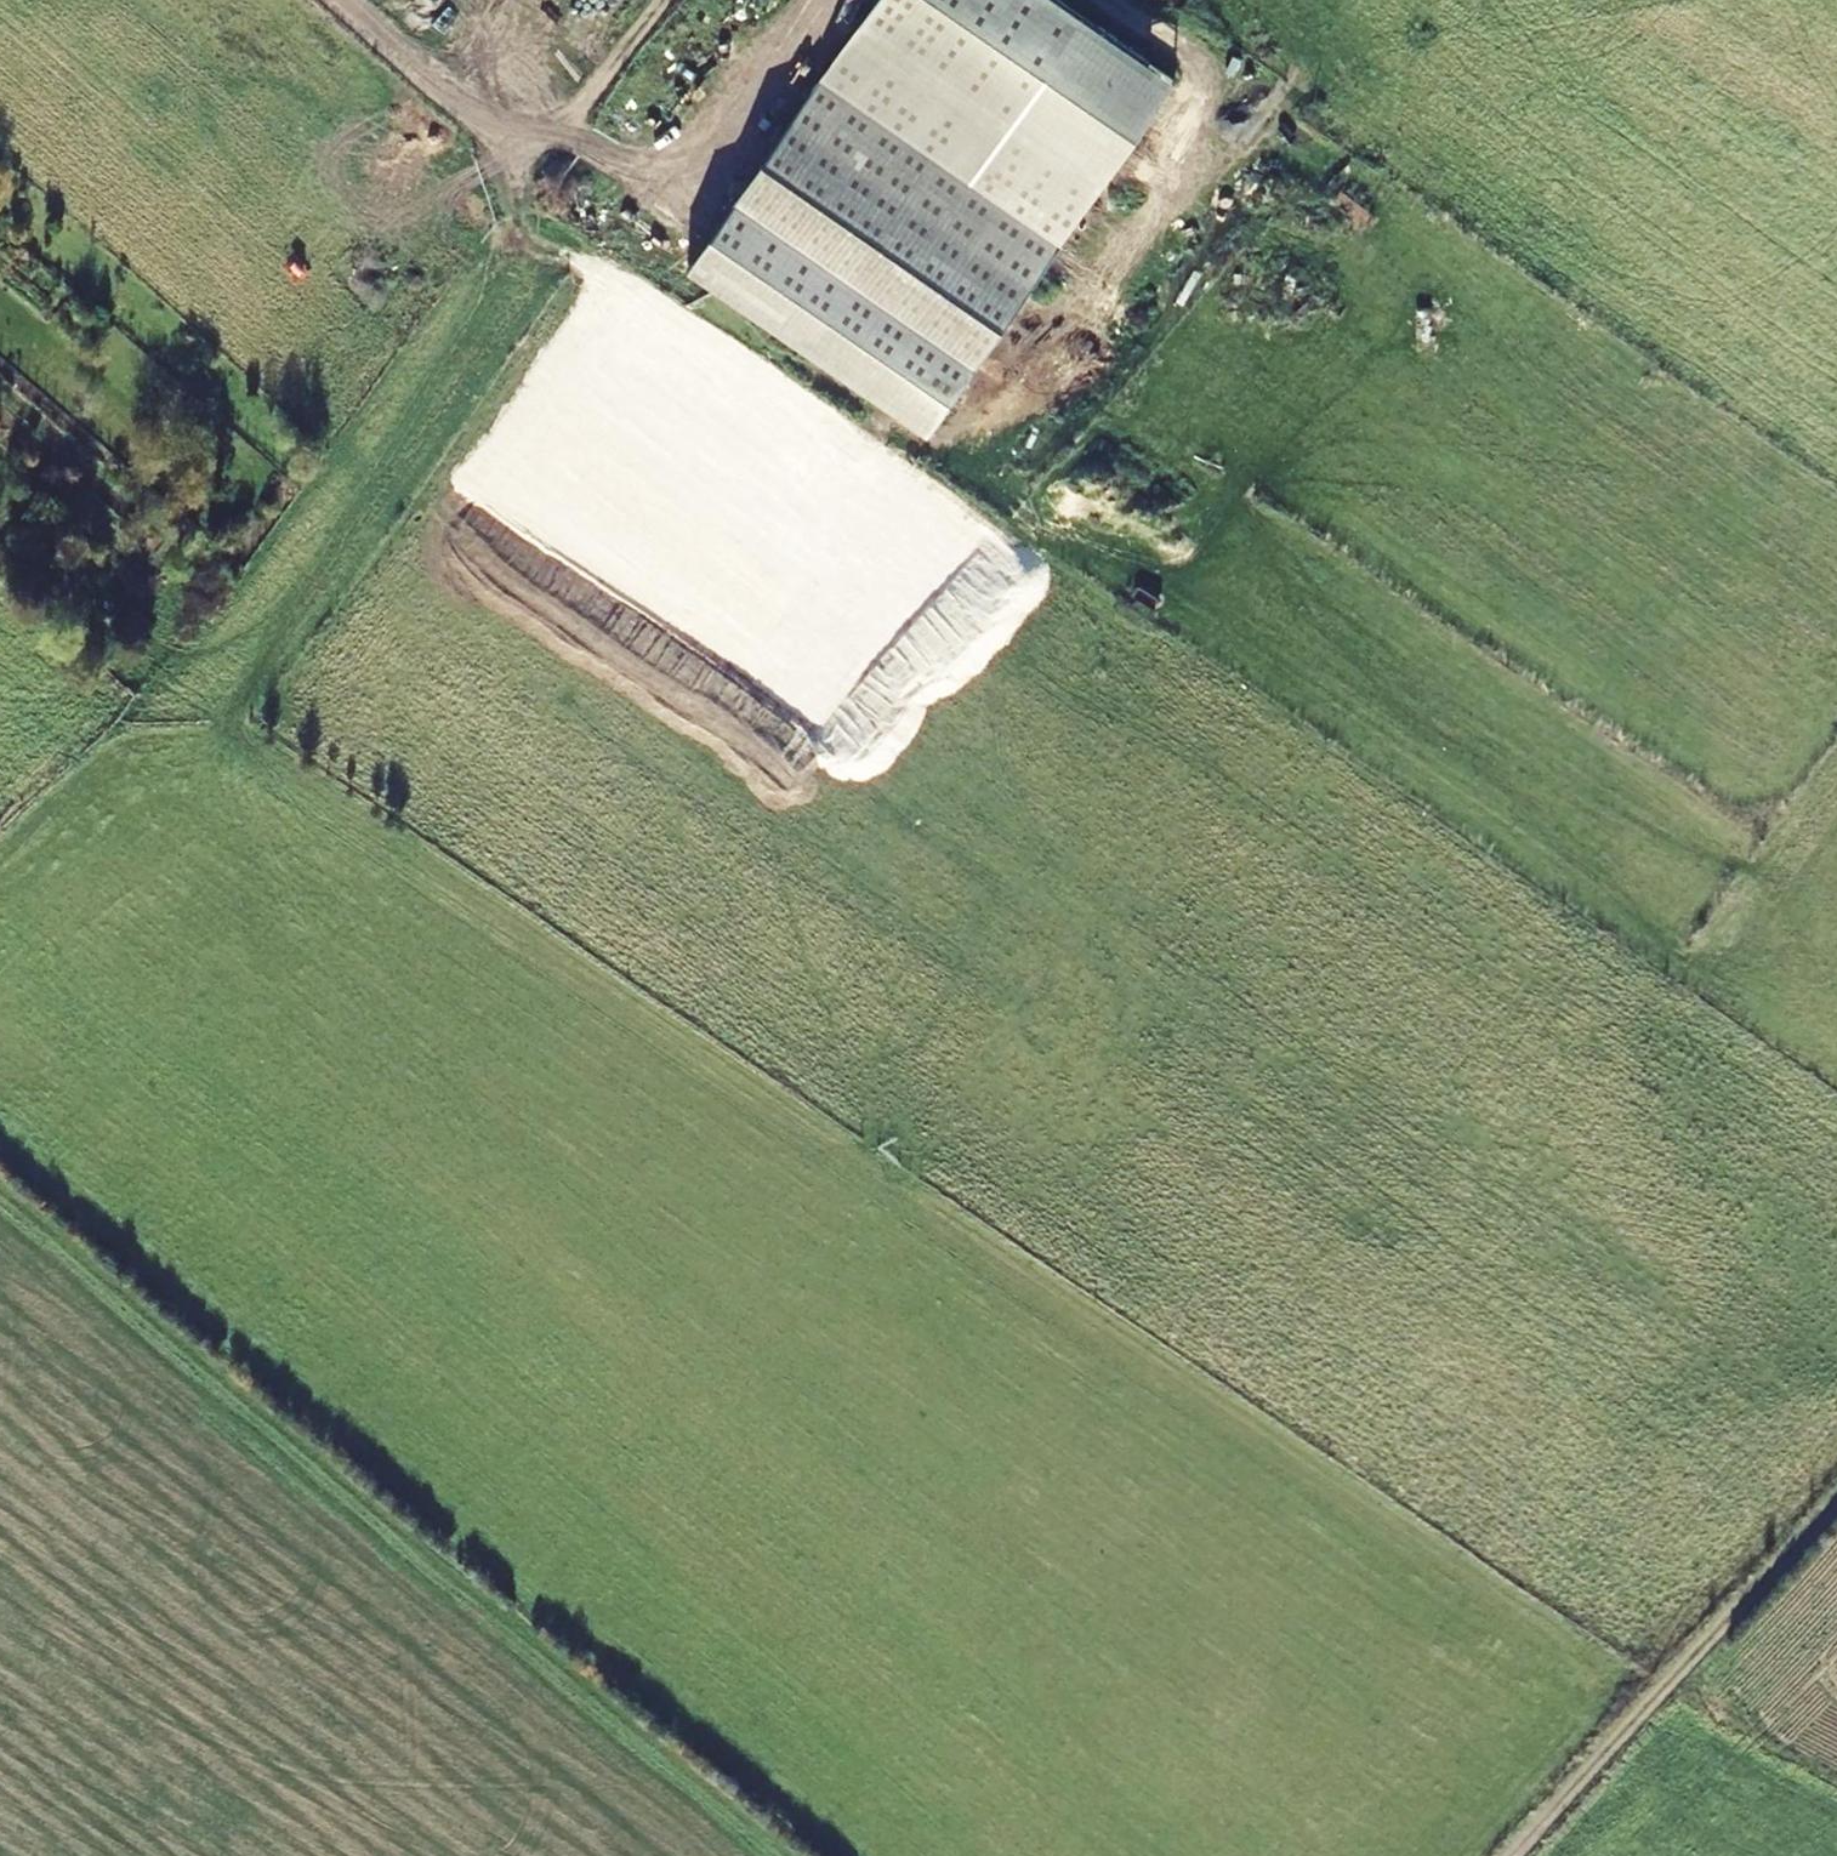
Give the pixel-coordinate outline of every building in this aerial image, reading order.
[(1069,0),(1035,0),(969,86),(855,0),(804,0),(779,34),(1013,212),(1135,50),(1069,0)] [(1035,0),(855,0),(969,86),(1035,0)] [(873,395),(1013,212),(779,34),(639,218),(873,395)]
